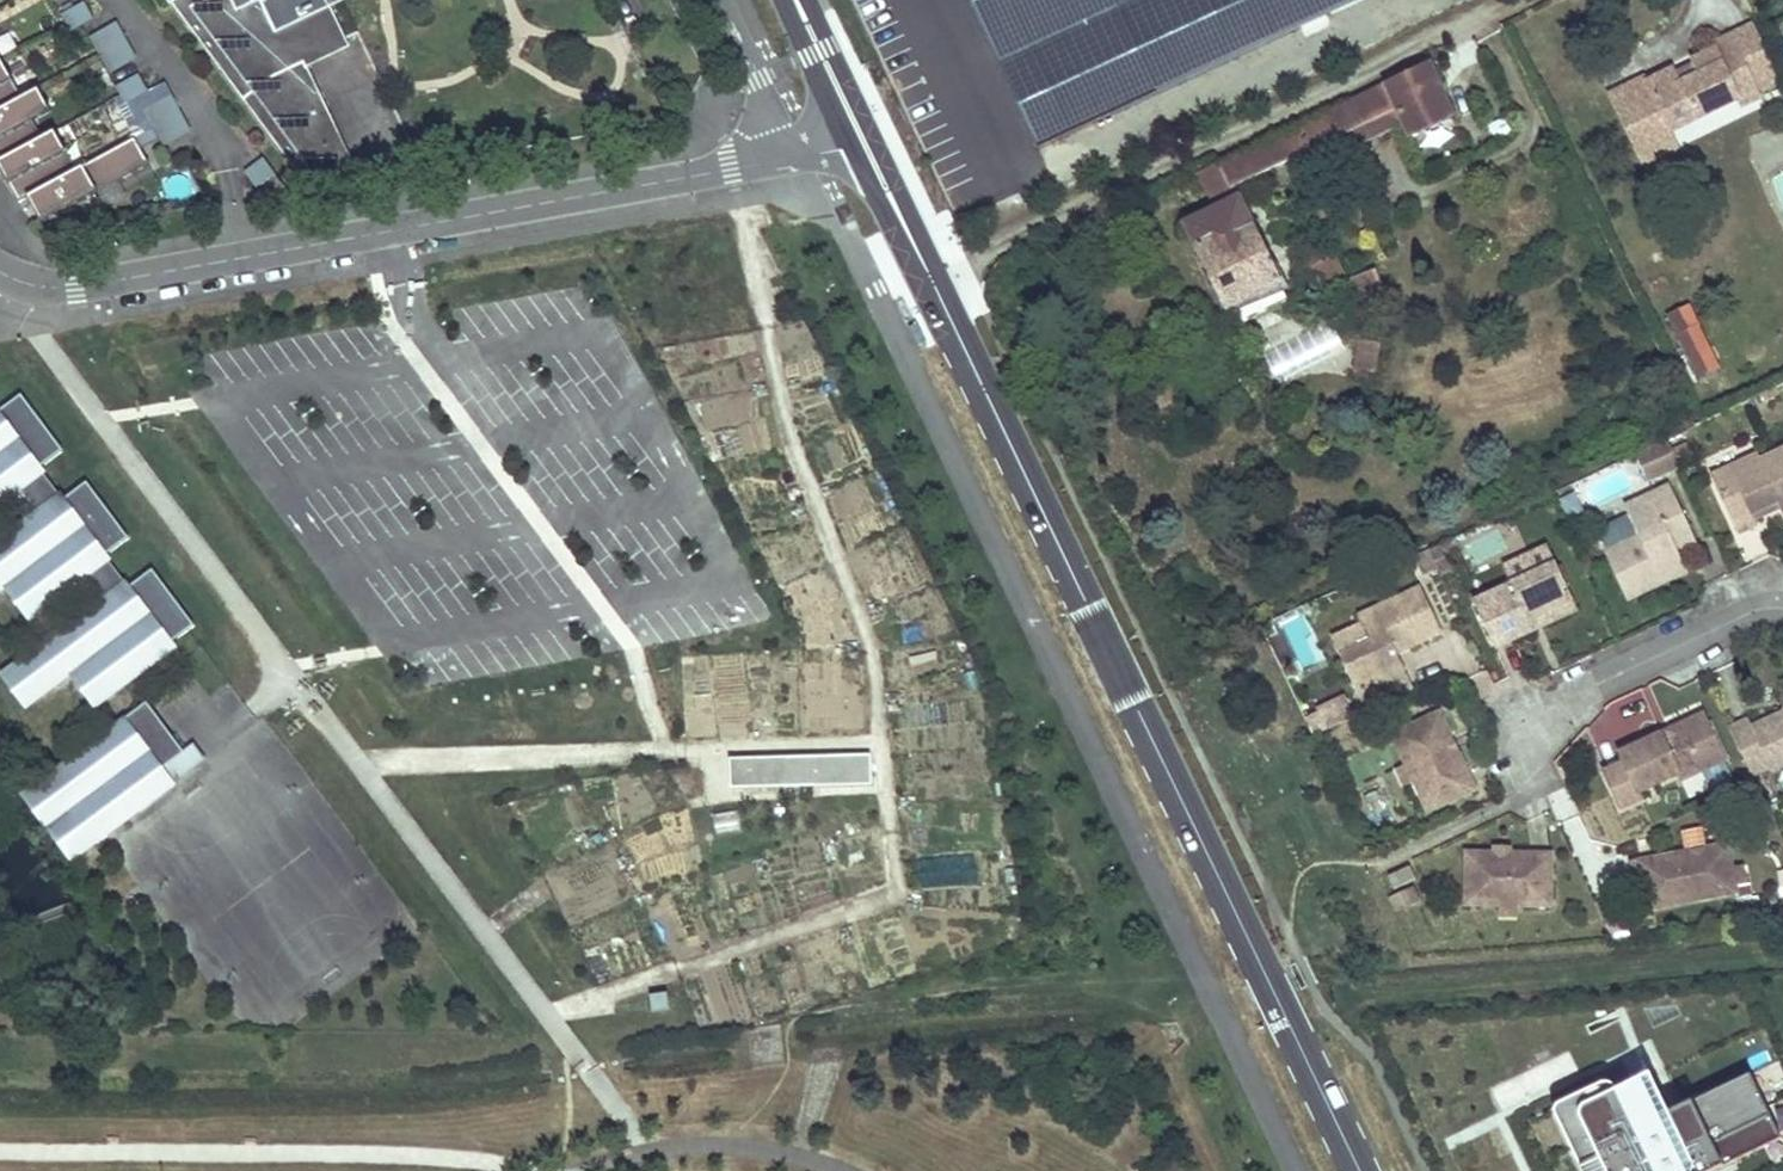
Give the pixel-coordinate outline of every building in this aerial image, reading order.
[(173,3),(302,176),(313,174),(309,164),(338,151),(307,83),(293,89),(287,77),(301,70),(292,51),(335,31),(320,0),(178,0),(173,3)] [(1367,0),(973,0),(1025,133),(1367,0)] [(67,23),(89,11),(84,2),(62,14),(67,23)] [(94,20),(89,11),(67,23),(71,32),(94,20)] [(100,56),(128,40),(118,22),(90,38),(100,56)] [(1755,27),(1730,38),(1733,46),(1751,86),(1776,74),(1755,27)] [(110,74),(138,59),(128,40),(100,56),(110,74)] [(1633,96),(1650,133),(1668,124),(1671,131),(1739,100),(1743,106),(1758,99),(1751,86),(1733,46),(1717,54),(1716,52),(1694,62),(1700,76),(1679,86),(1673,73),(1648,85),(1650,88),(1633,96)] [(12,103),(3,85),(12,80),(1,59),(0,59),(0,110),(13,104),(12,103)] [(1431,62),(1204,172),(1221,207),(1189,222),(1230,307),(1281,283),(1235,186),(1356,128),(1363,143),(1404,123),(1412,139),(1457,117),(1431,62)] [(307,83),(301,70),(287,77),(293,89),(307,83)] [(121,95),(143,83),(138,74),(116,87),(121,95)] [(20,99),(21,98),(12,80),(3,85),(12,103),(20,99)] [(1679,148),(1671,131),(1668,124),(1650,133),(1633,96),(1650,88),(1648,85),(1646,80),(1614,94),(1645,163),(1679,148)] [(148,92),(143,83),(121,95),(126,104),(148,92)] [(20,99),(33,121),(53,110),(41,88),(38,89),(21,98),(20,99)] [(154,128),(182,113),(172,94),(144,110),(154,128)] [(41,138),(33,121),(20,99),(12,103),(13,104),(0,110),(0,161),(6,158),(39,140),(39,139),(41,138)] [(164,147),(192,132),(182,113),(154,128),(164,147)] [(1507,117),(1490,125),(1495,138),(1513,131),(1507,117)] [(1492,143),(1486,127),(1468,134),(1475,150),(1492,143)] [(164,147),(154,128),(136,138),(146,157),(164,147)] [(67,175),(70,174),(60,156),(67,152),(55,131),(54,132),(54,131),(41,138),(39,139),(39,140),(6,158),(17,177),(7,182),(19,203),(28,198),(29,197),(29,196),(67,176),(67,175)] [(42,224),(150,165),(146,157),(136,138),(134,139),(133,139),(76,170),(70,174),(67,175),(67,176),(29,196),(29,197),(28,198),(42,224)] [(76,170),(67,152),(60,156),(70,174),(76,170)] [(7,182),(17,177),(6,158),(0,161),(0,168),(7,182)] [(257,188),(275,174),(263,159),(245,172),(257,188)] [(1322,278),(1341,271),(1335,253),(1316,259),(1322,278)] [(1359,289),(1381,282),(1376,266),(1353,273),(1359,289)] [(1680,335),(1699,326),(1690,306),(1671,314),(1680,335)] [(1699,326),(1680,335),(1699,378),(1719,370),(1699,326)] [(1379,347),(1359,344),(1355,372),(1374,375),(1379,347)] [(21,491),(37,512),(4,537),(53,603),(87,578),(103,600),(69,625),(119,691),(164,657),(160,652),(155,644),(164,637),(170,644),(195,626),(152,570),(128,588),(104,556),(128,538),(86,482),(63,500),(39,468),(62,450),(21,395),(0,410),(0,507),(21,491)] [(1667,440),(1634,455),(1646,481),(1679,466),(1667,440)] [(1738,533),(1760,523),(1758,517),(1754,510),(1774,501),(1771,495),(1776,493),(1782,506),(1782,507),(1782,449),(1760,460),(1757,453),(1711,475),(1738,533)] [(1606,553),(1628,599),(1683,572),(1674,553),(1680,550),(1695,542),(1668,486),(1627,505),(1642,536),(1606,553)] [(1782,506),(1776,493),(1771,495),(1774,501),(1754,510),(1758,517),(1782,506)] [(4,537),(0,540),(0,591),(4,588),(30,621),(53,603),(4,537)] [(1515,561),(1523,578),(1558,562),(1550,544),(1515,561)] [(1674,553),(1683,572),(1689,569),(1680,550),(1674,553)] [(1476,600),(1497,647),(1535,629),(1531,622),(1577,601),(1558,562),(1523,578),(1476,600)] [(1356,714),(1415,687),(1398,650),(1395,645),(1409,638),(1412,644),(1443,630),(1422,585),(1361,613),(1364,622),(1372,638),(1341,653),(1362,698),(1351,703),(1356,714)] [(1580,608),(1577,601),(1531,622),(1535,629),(1580,608)] [(1341,653),(1372,638),(1364,622),(1333,636),(1341,653)] [(119,691),(69,625),(3,675),(27,707),(71,674),(96,708),(119,691)] [(170,644),(164,637),(155,644),(160,652),(170,644)] [(1398,650),(1412,644),(1409,638),(1395,645),(1398,650)] [(174,786),(161,769),(184,752),(147,702),(46,778),(95,845),(174,786)] [(1417,780),(1431,809),(1476,787),(1441,712),(1395,734),(1410,764),(1417,780)] [(1705,713),(1663,733),(1667,740),(1708,721),(1705,713)] [(1729,726),(1750,771),(1769,762),(1772,769),(1782,764),(1782,713),(1753,727),(1748,717),(1729,726)] [(1685,779),(1727,759),(1708,721),(1667,740),(1663,733),(1624,752),(1628,761),(1609,770),(1626,807),(1647,797),(1643,790),(1682,772),(1685,779)] [(174,786),(207,761),(195,745),(184,752),(161,769),(174,786)] [(1408,784),(1417,780),(1410,764),(1401,768),(1408,784)] [(95,845),(46,778),(23,795),(73,861),(95,845)] [(1633,861),(1637,884),(1645,883),(1650,908),(1739,892),(1738,885),(1734,866),(1730,843),(1633,861)] [(1493,851),(1469,850),(1466,901),(1501,902),(1520,903),(1553,905),(1555,855),(1515,852),(1493,851)] [(1411,864),(1389,875),(1396,888),(1418,877),(1411,864)] [(1744,864),(1734,866),(1738,885),(1747,884),(1744,864)] [(1397,907),(1420,896),(1415,886),(1392,897),(1397,907)] [(1520,903),(1501,902),(1500,913),(1519,914),(1520,903)] [(1555,1102),(1587,1170),(1706,1170),(1782,1135),(1782,1130),(1755,1070),(1639,1125),(1614,1074),(1555,1102)]
